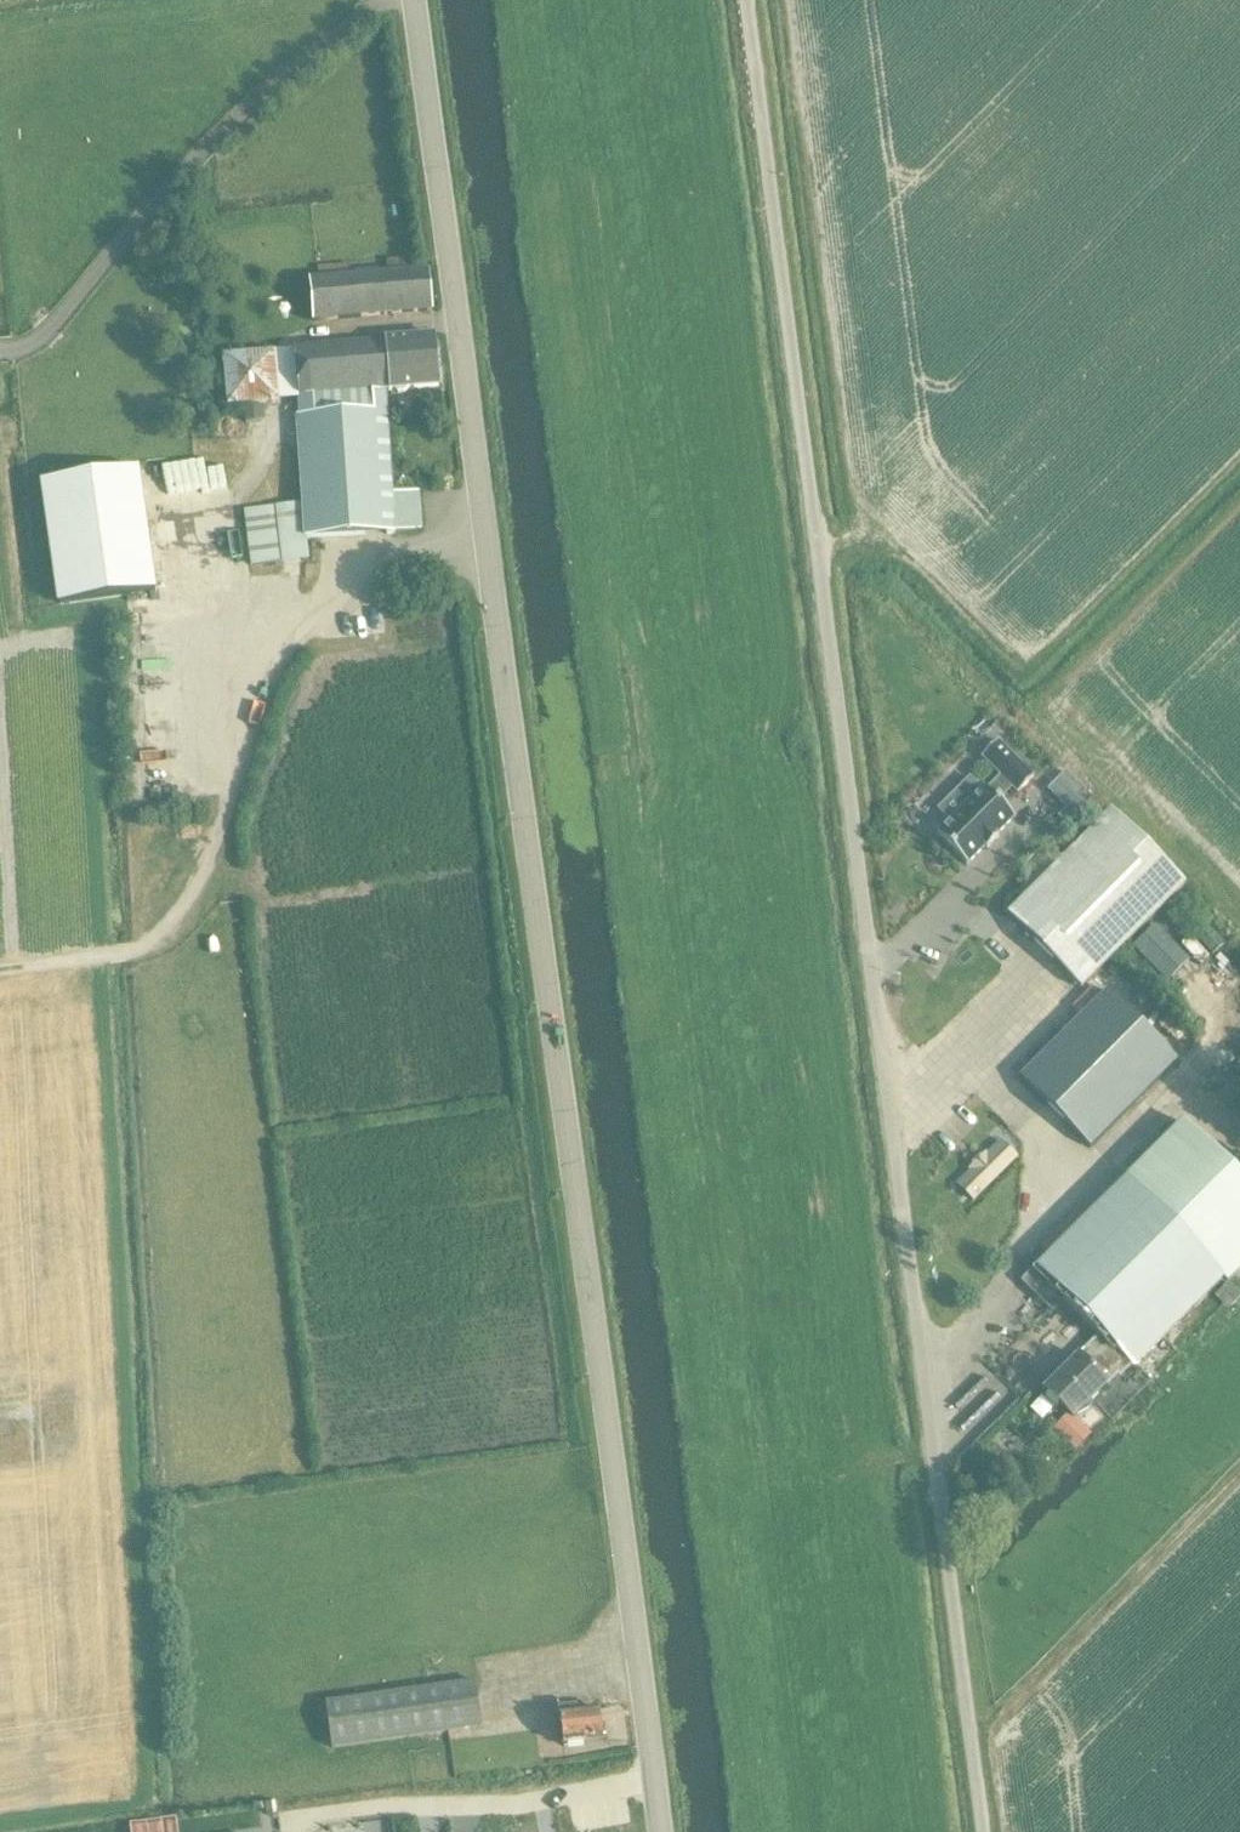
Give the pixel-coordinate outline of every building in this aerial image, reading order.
[(431,311),(427,270),(311,281),(315,322),(431,311)] [(387,343),(295,350),(295,351),(299,401),(300,418),(297,418),(304,504),(306,540),(395,533),(395,532),(421,530),(417,489),(392,491),(384,391),(391,390),(391,392),(438,388),(434,337),(387,340),(387,343)] [(274,350),(221,356),(227,409),(279,403),(279,402),(275,353),(274,350)] [(139,471),(40,484),(57,603),(57,606),(156,593),(139,471)] [(276,508),(245,511),(251,566),(283,563),(277,507),(276,508)] [(949,823),(937,836),(967,866),(985,848),(987,850),(998,838),(996,837),(1015,818),(998,802),(1012,788),(1018,794),(1034,779),(997,742),(982,758),(1001,778),(988,791),(985,788),(981,792),(970,780),(954,796),(938,812),(949,823)] [(1048,791),(1047,792),(1053,797),(1066,811),(1058,819),(1067,828),(1094,802),(1066,773),(1048,791)] [(1081,990),(1122,949),(1186,885),(1112,812),(1007,916),(1081,990)] [(1133,947),(1167,983),(1189,963),(1154,927),(1133,947)] [(1107,993),(1021,1079),(1090,1149),(1177,1063),(1107,993)] [(1030,1062),(1025,1057),(1019,1062),(1025,1068),(1030,1062)] [(971,1172),(957,1186),(973,1202),(1016,1159),(1000,1143),(987,1156),(985,1155),(969,1170),(971,1172)] [(1087,1219),(1036,1270),(1101,1336),(1131,1366),(1134,1369),(1175,1327),(1195,1308),(1213,1290),(1225,1277),(1127,1179),(1087,1219)] [(1239,1297),(1239,1294),(1229,1283),(1214,1298),(1227,1310),(1239,1297)] [(1079,1357),(1045,1391),(1073,1420),(1107,1385),(1117,1374),(1120,1377),(1131,1366),(1101,1336),(1079,1358),(1079,1357)] [(332,1748),(482,1727),(476,1683),(326,1704),(332,1748)] [(575,1707),(558,1709),(559,1717),(563,1747),(604,1742),(603,1737),(606,1734),(605,1727),(601,1723),(600,1711),(581,1714),(580,1711),(575,1707)]
